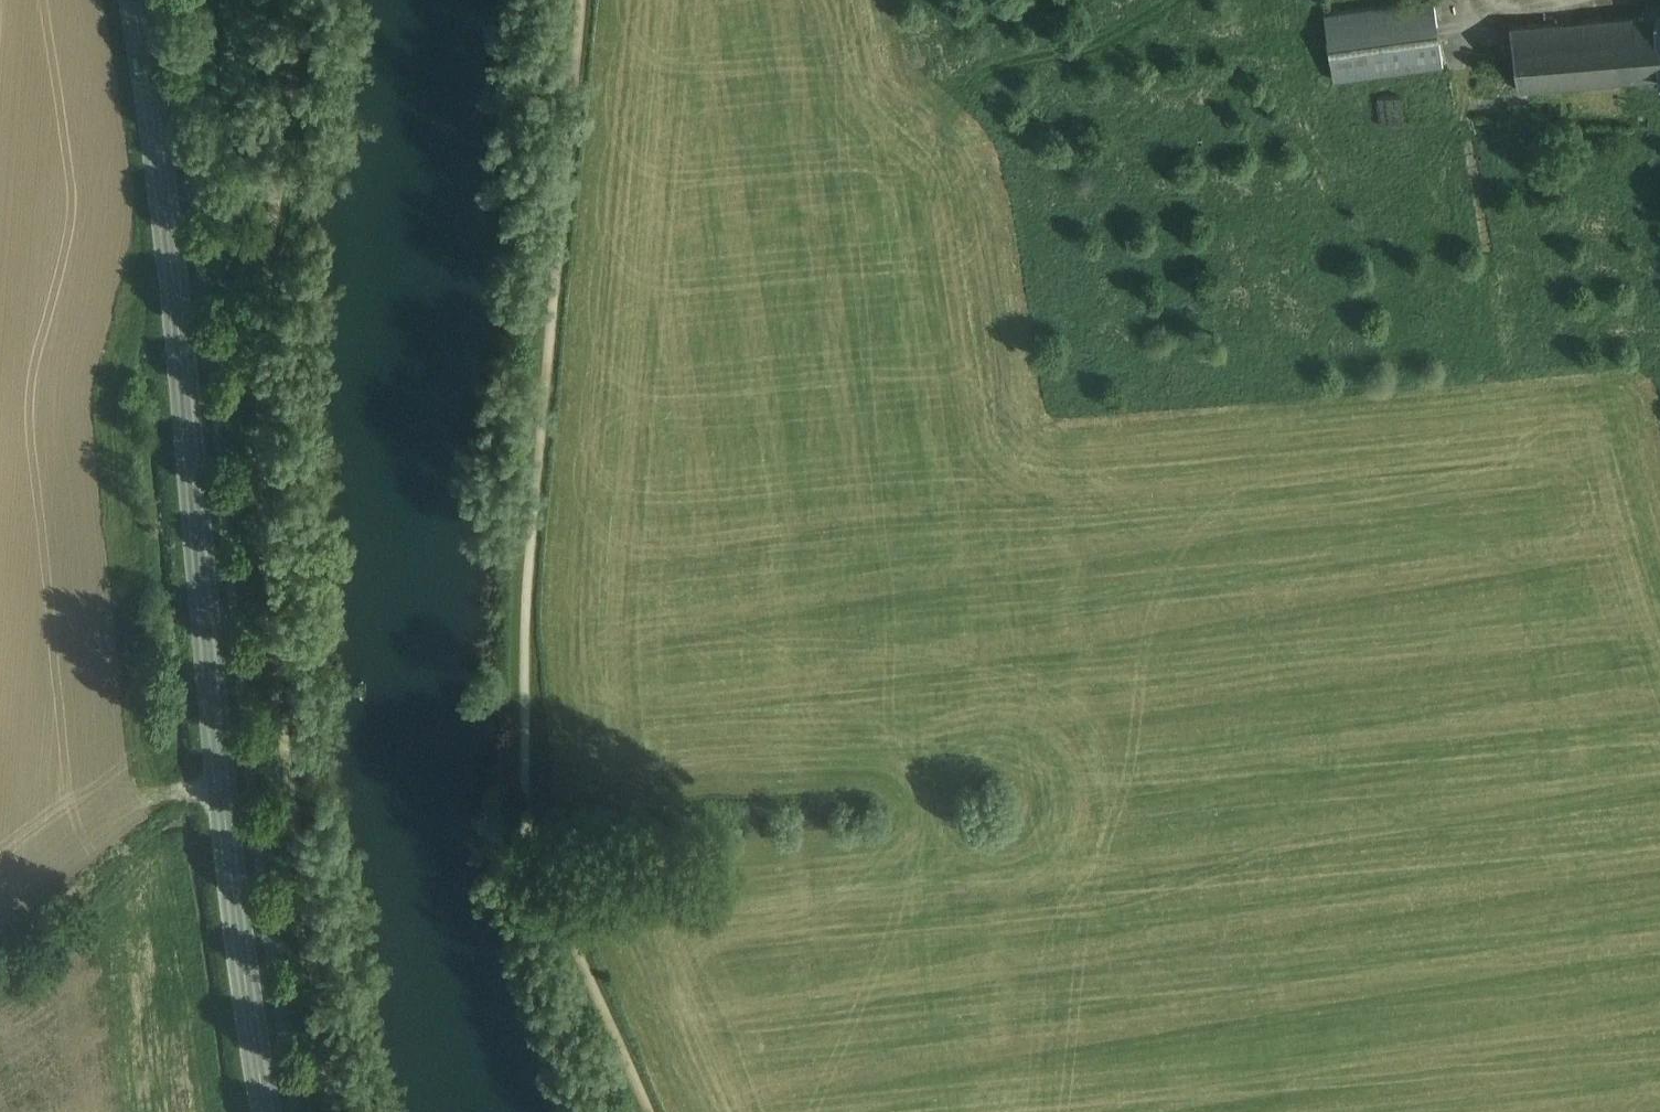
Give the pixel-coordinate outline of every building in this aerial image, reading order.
[(1326,12),(1335,77),(1444,62),(1435,0),(1411,0),(1326,12)] [(1511,23),(1519,85),(1659,73),(1659,63),(1655,10),(1511,23)]
